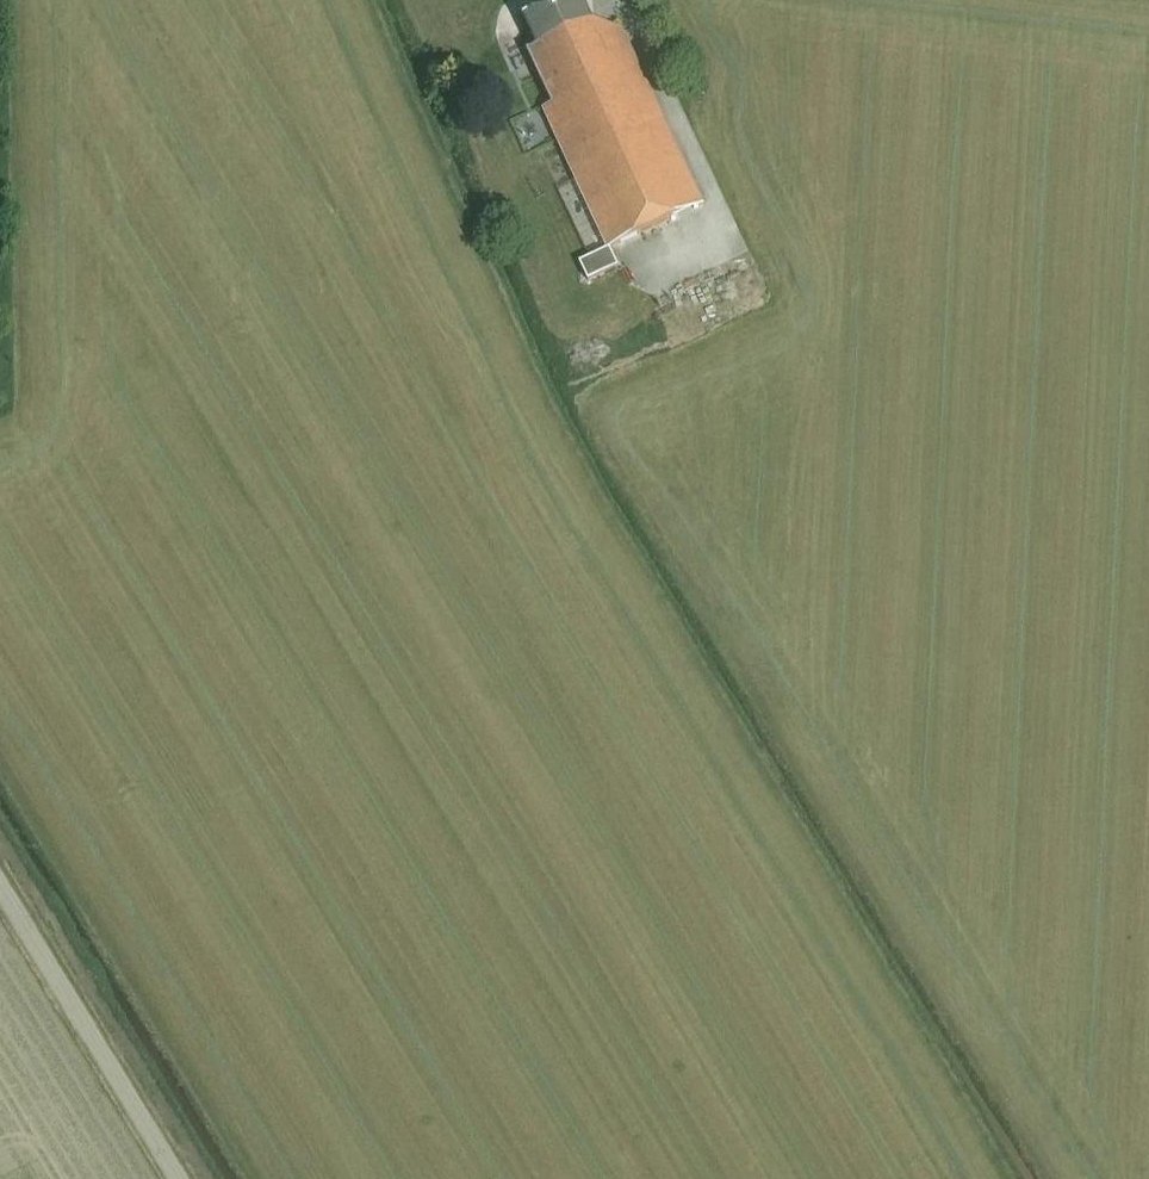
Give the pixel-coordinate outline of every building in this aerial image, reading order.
[(590,20),(580,0),(552,0),(524,13),(530,26),(516,33),(524,50),(528,47),(553,101),(544,106),(609,246),(610,245),(705,201),(626,30),(590,20)] [(610,245),(609,246),(586,257),(579,260),(587,278),(619,264),(610,245)]
